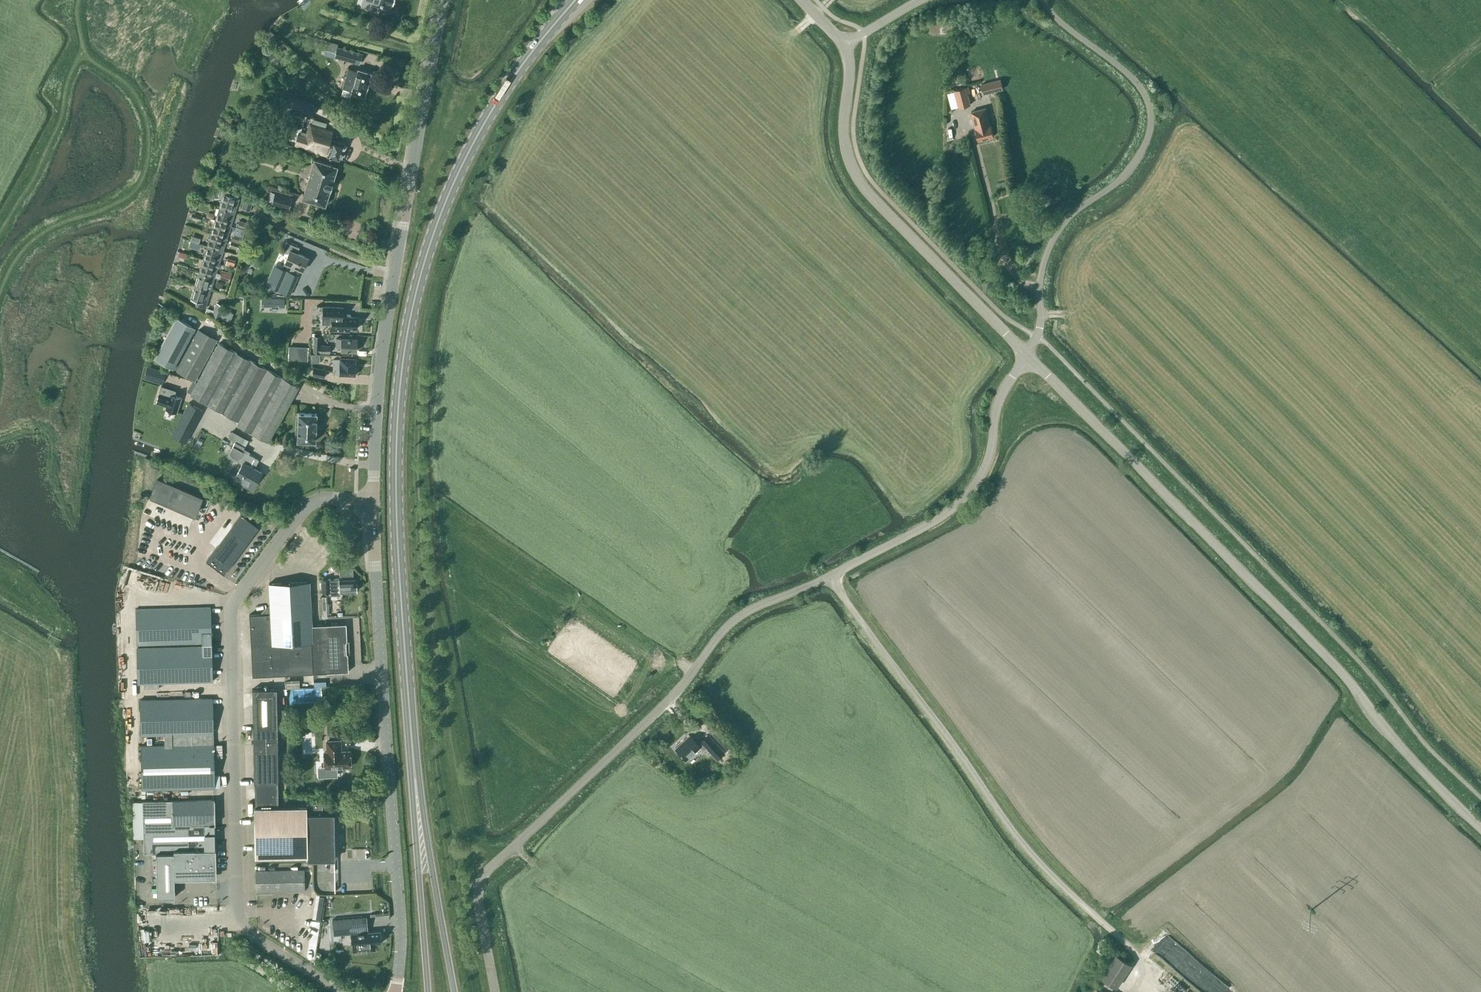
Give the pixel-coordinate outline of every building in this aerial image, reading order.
[(362,5),(371,7),(371,5),(389,11),(392,2),(393,2),(393,0),(364,0),(362,5)] [(337,44),(327,41),(323,54),(359,64),(362,53),(337,46),(337,44)] [(266,44),(261,48),(269,57),(271,55),(274,52),(266,44)] [(280,58),(274,52),(271,55),(269,57),(275,63),(280,58)] [(351,93),(364,97),(371,73),(358,69),(357,71),(348,68),(342,88),(343,88),(341,94),(350,97),(351,93)] [(979,87),(981,96),(1000,94),(998,84),(979,87)] [(958,93),(962,107),(972,104),(969,91),(958,93)] [(310,118),(314,104),(293,98),(289,111),(310,118)] [(990,125),(986,108),(971,112),(979,140),(994,136),(992,125),(990,125)] [(299,133),(296,144),(303,147),(327,155),(339,160),(339,158),(342,158),(343,154),(341,153),(342,149),(345,149),(346,145),(344,143),(332,139),(330,138),(332,131),(310,124),(306,136),(299,133)] [(302,198),(325,205),(337,166),(314,159),(302,198)] [(203,174),(201,182),(211,185),(213,177),(203,174)] [(217,197),(222,198),(219,207),(231,210),(232,206),(236,208),(239,199),(235,197),(231,196),(232,194),(221,185),(217,197)] [(291,196),(274,191),(273,192),(270,191),(267,199),(271,200),(270,204),(287,209),(291,196)] [(253,201),(244,198),(241,208),(250,211),(253,201)] [(231,211),(231,210),(219,207),(215,220),(227,223),(228,219),(232,221),(235,212),(231,211)] [(227,223),(215,220),(211,233),(223,236),(224,232),(228,234),(231,225),(227,223)] [(239,220),(237,227),(240,227),(243,228),(245,229),(247,222),(244,222),(242,221),(239,220)] [(235,226),(232,236),(242,239),(245,229),(243,228),(240,227),(237,227),(235,226)] [(222,237),(223,236),(211,233),(207,246),(219,249),(220,245),(224,247),(227,238),(222,237)] [(231,240),(229,245),(238,248),(239,242),(237,241),(234,240),(231,240)] [(190,241),(188,247),(196,249),(198,243),(196,243),(195,242),(190,241)] [(284,263),(302,270),(308,258),(297,253),(299,248),(286,242),(282,251),(288,254),(284,263)] [(217,253),(219,249),(207,246),(203,259),(215,262),(219,263),(222,255),(217,253)] [(227,258),(225,264),(230,266),(233,267),(235,260),(233,259),(231,259),(227,258)] [(215,262),(203,259),(199,272),(211,276),(211,275),(215,277),(218,268),(213,266),(215,262)] [(280,288),(294,294),(302,275),(281,266),(272,289),(279,291),(280,288)] [(221,271),(219,278),(229,281),(231,274),(221,271)] [(209,279),(211,276),(199,272),(195,285),(207,288),(211,289),(214,281),(209,279)] [(210,294),(205,292),(207,288),(195,285),(191,298),(196,300),(195,305),(205,308),(210,294)] [(285,298),(262,297),(261,306),(284,307),(285,298)] [(224,305),(216,302),(211,316),(219,319),(224,305)] [(322,306),(321,324),(331,324),(331,331),(349,332),(350,328),(357,328),(358,317),(352,317),(352,316),(342,316),(343,307),(322,306)] [(164,342),(155,359),(173,369),(194,332),(190,330),(192,326),(177,318),(168,335),(171,337),(167,343),(164,342)] [(200,330),(178,371),(195,380),(216,339),(200,330)] [(329,353),(330,345),(320,345),(320,336),(314,336),(313,352),(329,353)] [(341,351),(356,351),(356,339),(341,339),(336,339),(336,348),(341,348),(341,351)] [(267,369),(219,343),(191,395),(238,422),(236,424),(268,443),(299,386),(267,369)] [(333,358),(332,373),(339,373),(339,375),(355,375),(356,364),(355,364),(355,358),(340,357),(340,358),(333,358)] [(159,378),(163,379),(165,372),(148,366),(144,379),(158,384),(159,378)] [(326,369),(313,366),(311,374),(324,377),(326,369)] [(171,395),(168,394),(168,392),(161,389),(157,403),(167,406),(166,409),(177,412),(181,398),(171,395)] [(172,435),(186,443),(203,411),(189,403),(172,435)] [(315,441),(315,430),(316,413),(315,413),(298,413),(297,440),(314,441),(315,441)] [(232,430),(228,437),(234,441),(238,434),(232,430)] [(232,445),(229,450),(230,455),(238,459),(237,461),(242,464),(234,479),(252,489),(261,472),(254,468),(258,460),(242,451),(245,446),(234,441),(232,445)] [(203,498),(157,478),(149,497),(195,517),(203,498)] [(207,559),(224,572),(258,526),(241,514),(207,559)] [(353,568),(339,568),(339,577),(353,576),(353,568)] [(355,578),(322,579),(322,592),(329,592),(329,595),(340,595),(340,592),(356,591),(356,582),(355,582),(355,578)] [(270,614),(249,615),(253,676),(348,671),(347,653),(346,653),(346,641),(347,641),(346,623),(312,625),(309,581),(269,583),(270,614)] [(327,593),(319,594),(320,613),(328,613),(327,593)] [(137,647),(138,683),(212,681),(211,645),(211,643),(210,607),(136,609),(137,645),(137,647)] [(326,813),(322,813),(321,803),(306,803),(306,808),(278,808),(278,782),(277,739),(276,739),(276,731),(277,731),(276,689),(252,689),(253,731),(254,731),(254,740),(253,740),(254,783),(255,809),(254,809),(255,855),(307,854),(307,859),(327,859),(334,859),(333,839),(335,839),(335,833),(333,833),(332,813),(326,813)] [(163,735),(212,734),(213,734),(212,698),(140,699),(141,735),(163,735)] [(718,725),(711,731),(723,744),(724,743),(729,747),(733,743),(729,739),(730,737),(727,734),(722,729),(718,725)] [(213,744),(212,734),(163,735),(164,745),(141,745),(142,789),(214,788),(213,744)] [(724,752),(708,735),(700,742),(701,742),(698,745),(689,735),(675,748),(686,760),(700,747),(705,753),(708,750),(717,759),(724,752)] [(324,752),(325,768),(350,767),(349,751),(340,751),(340,748),(340,740),(326,741),(327,748),(327,752),(324,752)] [(142,801),(143,840),(215,838),(214,824),(215,824),(214,799),(175,800),(142,801)] [(216,852),(215,853),(215,838),(143,840),(143,853),(156,853),(157,898),(175,897),(174,878),(216,876),(216,852)] [(304,870),(256,871),(256,892),(304,891),(304,870)] [(366,917),(332,920),(333,935),(350,934),(351,945),(352,945),(353,951),(375,949),(374,943),(382,943),(381,941),(383,939),(382,936),(381,935),(380,931),(368,932),(366,917)] [(1155,950),(1201,985),(1206,979),(1205,979),(1213,969),(1167,933),(1155,950)] [(1115,987),(1130,963),(1112,951),(1097,975),(1115,987)]
